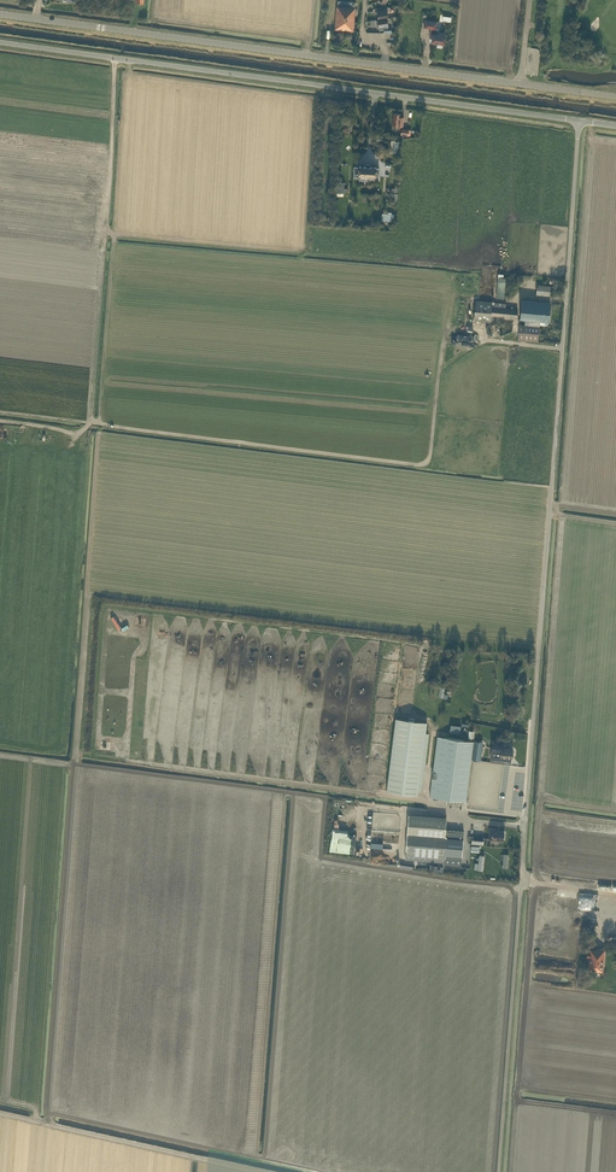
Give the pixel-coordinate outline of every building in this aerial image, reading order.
[(355,8),(355,2),(338,1),(338,6),(337,6),(335,29),(353,30),(356,8),(355,8)] [(386,10),(377,11),(379,19),(387,18),(388,18),(386,10)] [(376,19),(375,19),(375,20),(377,27),(379,27),(388,25),(387,18),(379,19),(376,19)] [(436,28),(437,22),(425,20),(424,27),(431,28),(430,38),(432,38),(432,43),(443,44),(445,35),(437,34),(438,29),(436,28)] [(393,120),(392,125),(403,126),(404,117),(400,116),(401,114),(394,113),(393,118),(393,120)] [(389,149),(398,151),(399,141),(391,140),(389,149)] [(380,159),(386,154),(381,148),(375,153),(380,159)] [(354,166),(354,177),(360,177),(360,174),(375,175),(375,176),(378,177),(379,168),(376,168),(376,167),(359,166),(359,167),(354,166)] [(348,188),(344,188),(345,182),(336,181),(335,192),(347,193),(348,188)] [(507,296),(504,295),(505,282),(497,281),(496,297),(507,299),(507,296)] [(537,284),(536,294),(551,296),(552,286),(537,284)] [(476,300),(474,320),(501,322),(501,318),(517,320),(518,309),(506,308),(506,303),(476,300)] [(520,324),(518,340),(538,341),(539,324),(545,325),(546,324),(547,323),(547,322),(549,322),(550,302),(522,300),(520,319),(525,320),(525,325),(520,324)] [(396,718),(387,790),(418,794),(427,722),(414,720),(414,718),(408,717),(408,720),(396,718)] [(451,725),(450,732),(460,733),(461,726),(451,725)] [(437,736),(430,796),(466,801),(471,760),(474,741),(437,736)] [(474,740),(472,759),(479,760),(481,741),(474,740)] [(491,756),(490,759),(511,761),(511,758),(512,758),(513,749),(501,748),(502,743),(492,742),(491,756)] [(407,834),(406,851),(445,854),(444,865),(459,867),(461,867),(464,831),(446,829),(447,819),(409,815),(408,827),(408,834),(407,834)] [(500,840),(500,839),(504,839),(504,832),(497,831),(497,830),(490,829),(489,839),(500,840)] [(473,836),(472,843),(483,844),(484,837),(473,836)] [(590,949),(588,970),(603,971),(605,949),(595,949),(590,949)]
